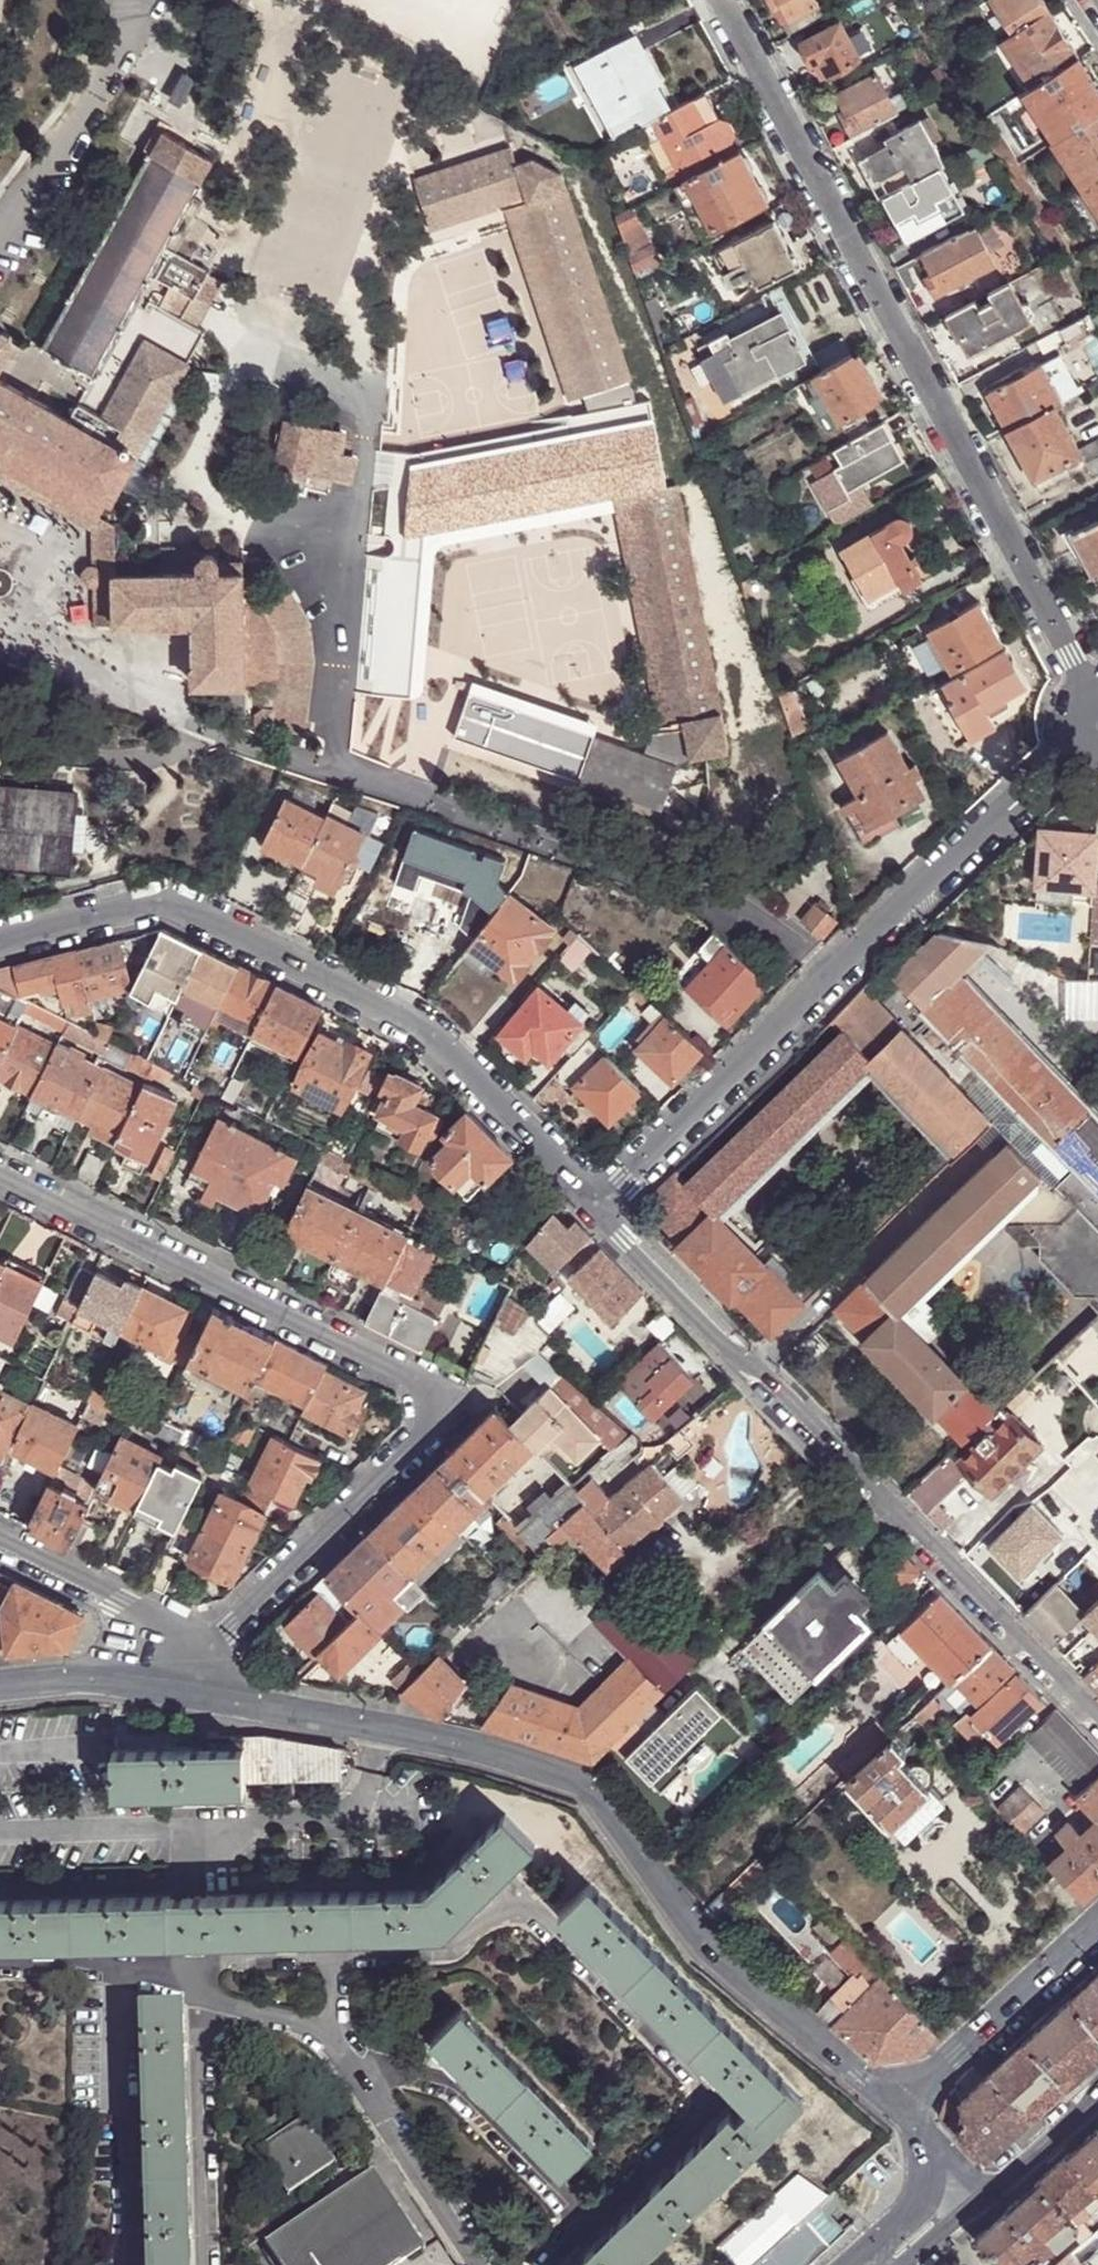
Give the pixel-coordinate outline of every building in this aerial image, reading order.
[(783,22),(810,8),(819,3),(817,0),(771,0),(783,22)] [(1050,10),(1043,0),(993,0),(1015,33),(1050,10)] [(810,8),(818,22),(826,16),(819,3),(810,8)] [(783,22),(790,36),(818,22),(810,8),(783,22)] [(1034,87),(1080,57),(1050,10),(1015,33),(1005,41),(1034,87)] [(921,30),(928,25),(930,23),(927,19),(918,24),(921,30)] [(860,58),(851,43),(840,22),(802,42),(822,79),(860,58)] [(658,78),(649,61),(636,36),(578,66),(579,70),(591,62),(602,87),(596,90),(610,117),(606,119),(607,123),(639,105),(631,91),(658,78)] [(867,36),(851,43),(860,58),(875,51),(867,36)] [(658,56),(649,61),(658,78),(661,82),(671,78),(658,56)] [(1097,112),(1097,84),(1080,57),(1034,87),(1025,93),(1055,140),(1097,112)] [(591,62),(579,70),(606,119),(610,117),(596,90),(602,87),(591,62)] [(952,82),(954,86),(966,78),(962,69),(956,73),(948,78),(952,82)] [(843,120),(853,137),(869,129),(897,114),(895,111),(888,98),(876,74),(837,96),(848,117),(843,120)] [(899,92),(888,98),(895,111),(907,104),(899,92)] [(662,135),(684,181),(737,152),(732,142),(734,140),(737,132),(731,122),(723,119),(720,121),(707,94),(643,127),(650,142),(662,135)] [(1084,187),(1097,178),(1097,112),(1055,140),(1053,141),(1084,187)] [(921,119),(933,142),(942,137),(930,114),(921,119)] [(993,151),(1006,172),(1016,165),(987,118),(977,125),(986,141),(993,151)] [(909,163),(916,179),(933,170),(940,166),(944,163),(933,142),(921,119),(897,131),(901,138),(890,144),(872,154),(884,177),(909,163)] [(46,347),(97,375),(167,245),(216,158),(164,130),(46,347)] [(887,138),(890,144),(901,138),(897,131),(887,138)] [(986,141),(969,150),(975,160),(993,151),(986,141)] [(584,394),(588,408),(635,400),(564,188),(558,171),(529,154),(514,159),(509,143),(412,176),(430,225),(503,200),(506,207),(518,204),(584,394)] [(768,199),(742,150),(737,152),(684,181),(675,185),(683,201),(695,193),(713,227),(768,199)] [(863,159),(884,196),(916,179),(909,163),(884,177),(872,154),(863,159)] [(1034,219),(1046,212),(1018,164),(1016,165),(1006,172),(1022,200),(1034,219)] [(939,180),(947,176),(940,166),(933,170),(939,180)] [(884,196),(882,197),(906,241),(964,210),(947,176),(939,180),(933,170),(916,179),(884,196)] [(1097,209),(1097,178),(1084,187),(1097,209)] [(569,398),(584,394),(518,204),(506,207),(569,398)] [(617,215),(636,270),(658,259),(631,208),(617,215)] [(1057,257),(1064,268),(1076,259),(1046,212),(1034,219),(1057,257)] [(748,262),(754,274),(761,286),(800,265),(776,222),(737,242),(717,254),(728,272),(748,262)] [(975,226),(970,229),(990,266),(995,263),(975,226)] [(932,274),(925,277),(935,296),(990,266),(970,229),(922,255),(932,274)] [(65,472),(55,488),(98,511),(108,496),(113,499),(116,492),(127,474),(137,455),(205,330),(170,310),(181,290),(196,299),(198,297),(211,272),(212,270),(167,245),(97,375),(72,420),(0,380),(0,436),(65,472)] [(922,255),(915,259),(925,277),(932,274),(922,255)] [(734,285),(754,274),(748,262),(728,272),(734,285)] [(211,272),(198,297),(210,303),(224,279),(211,272)] [(1020,304),(1010,283),(989,294),(992,301),(979,308),(975,302),(947,317),(958,339),(960,339),(968,354),(1029,320),(1029,317),(1032,312),(1027,302),(1020,304)] [(661,296),(647,301),(658,335),(675,328),(661,296)] [(731,339),(775,316),(771,310),(763,314),(758,304),(722,322),(728,334),(731,339)] [(785,310),(775,316),(731,339),(728,334),(702,349),(707,359),(705,359),(728,401),(808,359),(800,345),(803,343),(799,337),(795,339),(791,329),(793,328),(785,310)] [(1059,329),(1040,340),(1047,352),(1066,342),(1059,329)] [(13,344),(11,336),(3,331),(0,333),(0,368),(13,344)] [(823,374),(850,359),(842,343),(815,358),(823,374)] [(987,393),(1006,432),(1055,405),(1061,401),(1079,392),(1059,355),(1040,365),(987,393)] [(881,402),(854,356),(850,359),(823,374),(816,378),(841,424),(860,414),(881,402)] [(841,424),(816,378),(810,381),(826,412),(835,428),(841,424)] [(826,412),(810,381),(805,384),(821,415),(826,412)] [(680,398),(686,419),(697,416),(689,394),(680,398)] [(513,422),(513,424),(522,479),(612,461),(622,460),(659,452),(648,397),(635,400),(588,408),(513,422)] [(1055,405),(1006,432),(1033,480),(1035,480),(1065,463),(1074,458),(1081,455),(1079,451),(1055,405)] [(870,432),(860,414),(841,424),(852,442),(870,432)] [(288,421),(274,468),(356,486),(361,460),(347,457),(350,434),(288,421)] [(906,462),(886,423),(870,432),(852,442),(837,450),(845,465),(816,482),(838,525),(874,504),(863,486),(906,462)] [(522,479),(513,424),(416,441),(427,498),(522,479)] [(55,488),(65,472),(0,436),(0,458),(55,488)] [(1085,463),(1097,457),(1097,442),(1079,451),(1081,455),(1085,463)] [(674,450),(659,452),(622,460),(669,724),(684,721),(690,759),(730,752),(674,450)] [(1085,463),(1081,455),(1074,458),(1065,463),(1070,476),(1080,471),(1086,468),(1085,463)] [(1085,463),(1086,468),(1092,479),(1097,476),(1097,457),(1085,463)] [(92,530),(93,566),(88,565),(84,572),(85,578),(90,584),(94,584),(95,608),(115,606),(113,524),(121,524),(98,511),(55,488),(0,458),(0,479),(92,530)] [(622,460),(612,461),(657,726),(669,724),(622,460)] [(1065,463),(1035,480),(1040,492),(1070,476),(1065,463)] [(108,496),(98,511),(125,512),(125,501),(116,492),(113,499),(108,496)] [(727,495),(714,501),(720,516),(734,508),(727,495)] [(868,596),(897,580),(905,590),(921,580),(900,542),(906,538),(909,535),(911,528),(908,522),(903,518),(896,518),(890,521),(872,532),(841,550),(868,596)] [(1097,570),(1097,519),(1084,527),(1083,526),(1074,532),(1070,533),(1086,561),(1091,559),(1097,570)] [(92,608),(93,626),(193,622),(201,622),(202,659),(195,660),(195,667),(195,684),(250,682),(279,678),(277,703),(266,703),(257,711),(258,722),(304,738),(316,658),(312,622),(295,594),(273,610),(255,609),(253,579),(254,562),(229,561),(228,552),(221,544),(210,545),(204,553),(204,562),(170,563),(155,564),(135,564),(133,523),(121,524),(113,524),(115,606),(95,608),(92,608)] [(1090,578),(1096,575),(1097,574),(1097,570),(1091,559),(1086,561),(1070,533),(1068,530),(1061,534),(1090,578)] [(394,624),(474,628),(477,584),(469,584),(471,552),(401,546),(394,624)] [(952,671),(1003,644),(980,603),(931,632),(952,671)] [(390,674),(461,679),(464,649),(474,649),(474,628),(394,624),(390,674)] [(968,734),(991,720),(986,712),(1027,689),(1006,651),(944,686),(953,701),(951,703),(968,734)] [(795,683),(778,693),(787,714),(805,709),(795,683)] [(549,791),(562,750),(445,708),(432,748),(549,791)] [(812,732),(805,709),(787,714),(794,737),(812,732)] [(996,728),(991,720),(968,734),(972,741),(996,728)] [(917,780),(911,769),(890,733),(840,760),(860,795),(853,799),(870,828),(894,815),(926,796),(917,780)] [(661,807),(676,765),(654,758),(596,738),(581,779),(661,807)] [(654,758),(676,765),(679,755),(658,747),(654,758)] [(920,763),(911,769),(917,780),(927,774),(920,763)] [(927,774),(917,780),(926,796),(936,791),(927,774)] [(74,874),(81,794),(1,786),(0,792),(0,867),(74,874)] [(285,855),(302,863),(324,816),(283,798),(272,823),(260,846),(284,858),(285,855)] [(870,828),(853,799),(843,804),(865,846),(900,826),(894,815),(870,828)] [(362,833),(366,834),(376,813),(354,806),(345,825),(362,833)] [(357,857),(371,864),(382,841),(366,834),(362,833),(345,825),(325,814),(324,816),(302,863),(318,871),(336,879),(338,880),(337,885),(342,887),(357,857)] [(255,843),(260,846),(272,823),(267,820),(255,843)] [(1073,886),(1092,888),(1093,883),(1097,833),(1043,829),(1041,854),(1046,855),(1043,884),(1073,886)] [(1046,855),(1041,854),(1037,899),(1072,902),(1073,886),(1043,884),(1046,855)] [(332,890),(336,879),(318,871),(314,882),(332,890)] [(480,929),(509,893),(487,884),(467,918),(480,929)] [(1091,902),(1088,942),(1097,942),(1097,886),(1091,902)] [(272,920),(292,930),(307,900),(288,890),(272,920)] [(552,926),(509,893),(480,929),(470,943),(492,959),(514,976),(552,926)] [(825,939),(845,926),(832,910),(817,899),(804,918),(825,939)] [(443,937),(462,952),(470,943),(480,929),(467,918),(457,910),(443,937)] [(203,949),(163,929),(131,991),(151,1001),(158,988),(174,996),(178,998),(181,991),(203,949)] [(574,965),(591,944),(579,932),(560,954),(574,965)] [(940,932),(895,976),(988,1072),(1013,1098),(1032,1119),(1049,1136),(1077,1165),(1087,1176),(1097,1187),(1097,1122),(960,979),(956,974),(988,942),(940,932)] [(726,945),(712,933),(696,949),(710,962),(726,945)] [(112,942),(78,950),(90,997),(130,986),(119,940),(112,942)] [(995,945),(988,942),(956,974),(960,979),(965,974),(990,951),(995,945)] [(470,943),(462,952),(484,970),(492,959),(470,943)] [(725,1022),(765,980),(726,945),(710,962),(687,987),(725,1022)] [(1012,953),(995,945),(990,951),(1008,959),(1012,953)] [(239,967),(203,949),(181,991),(217,1009),(239,967)] [(710,962),(696,949),(684,963),(681,970),(680,979),(687,987),(710,962)] [(90,997),(78,950),(45,958),(30,962),(17,966),(23,991),(60,983),(62,990),(66,1003),(74,1001),(77,1016),(93,1011),(92,1008),(90,997)] [(1034,964),(1012,953),(1008,959),(1032,970),(1034,964)] [(1055,962),(1051,971),(1066,978),(1071,969),(1055,962)] [(1051,971),(1038,965),(1033,975),(1060,987),(1067,990),(1066,978),(1051,971)] [(17,966),(0,970),(0,986),(5,989),(24,998),(24,995),(23,991),(17,966)] [(277,985),(239,967),(217,1009),(214,1016),(251,1036),(254,1031),(277,985)] [(960,979),(1097,1122),(1097,1111),(965,974),(960,979)] [(1067,990),(1068,1017),(1097,1017),(1097,979),(1086,979),(1069,980),(1066,978),(1067,990)] [(60,983),(23,991),(24,995),(41,991),(43,995),(62,990),(60,983)] [(562,1043),(582,1019),(589,1010),(576,1000),(569,1008),(539,983),(499,1032),(518,1047),(525,1038),(534,1045),(550,1058),(562,1043)] [(321,1008),(277,985),(254,1031),(298,1054),(321,1008)] [(130,986),(90,997),(92,1008),(128,999),(131,991),(130,986)] [(647,1017),(657,1007),(635,987),(626,996),(647,1017)] [(677,1173),(645,1205),(681,1242),(713,1210),(715,1213),(718,1210),(868,1058),(951,1143),(959,1151),(972,1139),(989,1121),(964,1094),(862,987),(830,1020),(838,1029),(687,1183),(677,1173)] [(158,988),(151,1001),(157,1005),(172,1000),(174,996),(158,988)] [(24,1011),(30,1000),(24,998),(5,989),(0,999),(24,1011)] [(205,1034),(214,1016),(217,1009),(181,991),(178,998),(190,1005),(181,1023),(205,1034)] [(43,1025),(51,1011),(30,1000),(24,1011),(22,1016),(43,1025)] [(647,1017),(657,1027),(666,1017),(657,1007),(647,1017)] [(62,1034),(70,1021),(51,1011),(43,1025),(62,1034)] [(674,1081),(701,1050),(666,1017),(657,1027),(639,1048),(674,1081)] [(16,1027),(0,1019),(0,1058),(16,1027)] [(590,1037),(596,1031),(582,1019),(562,1043),(574,1053),(590,1037)] [(113,1042),(108,1040),(98,1035),(70,1021),(62,1034),(98,1052),(105,1057),(106,1055),(113,1042)] [(108,1040),(114,1026),(96,1021),(98,1035),(108,1040)] [(16,1027),(0,1058),(0,1077),(33,1094),(57,1047),(16,1027)] [(254,1031),(251,1036),(249,1039),(294,1062),(298,1054),(254,1031)] [(345,1046),(320,1033),(295,1085),(342,1108),(371,1052),(348,1041),(345,1046)] [(576,1083),(606,1055),(590,1037),(574,1053),(558,1071),(573,1086),(576,1083)] [(525,1038),(518,1047),(527,1054),(534,1045),(525,1038)] [(148,1060),(113,1042),(106,1055),(141,1072),(147,1074),(154,1062),(148,1060)] [(92,1064),(57,1047),(33,1094),(32,1096),(28,1104),(56,1118),(56,1120),(70,1127),(77,1114),(100,1068),(92,1064)] [(105,1057),(98,1052),(92,1064),(100,1068),(105,1057)] [(607,1118),(638,1090),(606,1055),(576,1083),(579,1086),(589,1098),(607,1118)] [(945,1147),(951,1143),(868,1058),(718,1210),(715,1213),(737,1235),(742,1229),(727,1213),(726,1212),(728,1210),(863,1075),(868,1070),(943,1146),(945,1147)] [(135,1085),(100,1068),(77,1114),(92,1122),(100,1126),(96,1135),(113,1144),(140,1088),(135,1085)] [(385,1082),(387,1077),(370,1068),(368,1073),(385,1082)] [(147,1074),(141,1072),(135,1085),(140,1088),(143,1083),(147,1074)] [(988,1072),(964,1094),(989,1121),(1013,1098),(988,1072)] [(377,1099),(385,1082),(368,1073),(360,1090),(377,1099)] [(396,1075),(389,1073),(387,1077),(385,1082),(377,1099),(373,1106),(379,1110),(378,1112),(381,1114),(407,1127),(402,1137),(419,1146),(425,1135),(435,1115),(436,1114),(421,1107),(425,1097),(416,1093),(420,1085),(398,1073),(396,1075)] [(241,1081),(231,1076),(221,1096),(231,1101),(241,1081)] [(177,1099),(143,1083),(140,1088),(113,1144),(128,1151),(147,1160),(177,1099)] [(206,1089),(196,1083),(191,1094),(200,1099),(206,1089)] [(581,1106),(589,1098),(579,1086),(571,1094),(581,1106)] [(989,1121),(1009,1142),(1032,1119),(1013,1098),(989,1121)] [(245,1116),(249,1109),(238,1104),(235,1111),(245,1116)] [(511,1154),(467,1110),(445,1131),(450,1138),(431,1157),(468,1196),(511,1154)] [(376,1124),(402,1137),(407,1127),(381,1114),(376,1124)] [(443,1120),(435,1115),(425,1135),(434,1139),(443,1120)] [(217,1119),(192,1169),(211,1178),(205,1189),(217,1195),(258,1214),(261,1208),(274,1183),(279,1185),(283,1187),(296,1159),(217,1119)] [(1032,1119),(1009,1142),(1025,1158),(1032,1152),(1049,1136),(1032,1119)] [(972,1139),(991,1159),(1009,1142),(989,1121),(972,1139)] [(100,1126),(92,1122),(88,1132),(96,1135),(100,1126)] [(305,1138),(284,1127),(281,1134),(302,1145),(305,1138)] [(1009,1142),(991,1159),(866,1280),(897,1311),(1021,1192),(1040,1173),(1025,1158),(1009,1142)] [(930,1180),(959,1151),(951,1143),(945,1147),(920,1170),(930,1180)] [(174,1152),(166,1148),(152,1177),(160,1182),(174,1152)] [(377,1173),(348,1158),(326,1148),(319,1162),(370,1187),(377,1173)] [(88,1151),(74,1178),(92,1187),(105,1160),(88,1151)] [(141,1172),(147,1160),(128,1151),(122,1163),(141,1172)] [(1032,1152),(1025,1158),(1040,1173),(1054,1188),(1059,1183),(1032,1152)] [(866,1241),(930,1180),(920,1170),(913,1162),(849,1223),(858,1232),(866,1241)] [(1064,1198),(1087,1176),(1077,1165),(1059,1183),(1054,1188),(1064,1198)] [(211,1178),(192,1169),(186,1180),(205,1189),(211,1178)] [(409,1188),(377,1173),(370,1187),(420,1211),(426,1197),(409,1188)] [(1064,1198),(1054,1188),(1040,1173),(1021,1192),(1028,1200),(1003,1224),(1006,1226),(1023,1225),(1040,1242),(1040,1261),(1074,1297),(1090,1296),(1090,1303),(1097,1311),(1097,1233),(1064,1198)] [(1087,1176),(1064,1198),(1097,1233),(1097,1187),(1087,1176)] [(205,1189),(186,1180),(182,1188),(201,1198),(205,1189)] [(266,1210),(279,1185),(274,1183),(261,1208),(266,1210)] [(335,1258),(356,1213),(307,1188),(285,1233),(335,1258)] [(217,1195),(205,1189),(201,1198),(213,1203),(217,1195)] [(1028,1200),(1021,1192),(897,1311),(952,1370),(961,1361),(936,1334),(940,1330),(940,1314),(926,1298),(1003,1224),(1028,1200)] [(713,1210),(681,1242),(678,1245),(731,1300),(734,1296),(766,1265),(763,1262),(756,1253),(737,1235),(715,1213),(713,1210)] [(584,1243),(591,1236),(575,1220),(569,1227),(553,1211),(525,1245),(544,1254),(562,1264),(584,1243)] [(400,1234),(356,1213),(335,1258),(378,1279),(384,1282),(406,1238),(400,1234)] [(405,1224),(400,1234),(406,1238),(407,1235),(412,1227),(405,1224)] [(1022,1247),(1040,1261),(1040,1242),(1023,1225),(1006,1226),(1006,1231),(1022,1247)] [(742,1229),(737,1235),(756,1253),(761,1248),(742,1229)] [(858,1232),(802,1284),(811,1293),(813,1291),(866,1241),(858,1232)] [(435,1250),(407,1235),(406,1238),(384,1282),(399,1289),(413,1296),(435,1250)] [(642,1289),(591,1236),(584,1243),(594,1253),(569,1278),(610,1320),(642,1289)] [(399,1289),(397,1296),(419,1307),(422,1302),(441,1312),(447,1301),(425,1290),(436,1268),(444,1271),(451,1257),(435,1250),(413,1296),(399,1289)] [(538,1268),(551,1275),(562,1264),(544,1254),(538,1268)] [(772,1254),(763,1262),(766,1265),(802,1303),(810,1294),(811,1293),(802,1284),(772,1254)] [(13,1343),(41,1283),(4,1265),(5,1263),(0,1260),(0,1336),(13,1343)] [(65,1297),(80,1304),(95,1274),(80,1265),(65,1297)] [(766,1265),(734,1296),(770,1333),(802,1303),(766,1265)] [(122,1284),(125,1279),(108,1271),(105,1276),(122,1284)] [(78,1307),(120,1329),(141,1287),(125,1279),(122,1284),(105,1276),(96,1272),(95,1274),(80,1304),(78,1307)] [(384,1282),(378,1279),(375,1285),(369,1296),(366,1302),(373,1306),(382,1288),(384,1282)] [(935,1412),(965,1384),(952,1370),(897,1311),(866,1280),(836,1309),(838,1310),(842,1314),(865,1339),(863,1341),(932,1414),(935,1412)] [(362,1293),(369,1296),(375,1285),(368,1282),(362,1293)] [(141,1287),(120,1329),(161,1349),(158,1356),(170,1362),(193,1316),(183,1311),(184,1308),(141,1287)] [(373,1306),(366,1321),(422,1349),(439,1317),(419,1307),(404,1300),(397,1296),(382,1288),(373,1306)] [(557,1291),(535,1312),(533,1317),(536,1322),(538,1325),(547,1333),(572,1305),(557,1291)] [(80,1304),(65,1297),(59,1310),(74,1317),(78,1307),(80,1304)] [(535,1312),(507,1297),(501,1309),(491,1329),(470,1374),(491,1385),(492,1386),(495,1385),(523,1362),(548,1389),(550,1387),(562,1375),(564,1373),(551,1361),(562,1349),(551,1338),(552,1337),(547,1333),(538,1325),(536,1322),(533,1317),(535,1312)] [(422,1302),(419,1307),(439,1317),(441,1312),(422,1302)] [(74,1317),(72,1322),(114,1343),(120,1329),(78,1307),(74,1317)] [(227,1378),(249,1389),(254,1378),(273,1338),(214,1308),(189,1359),(227,1378)] [(842,1314),(838,1310),(827,1320),(831,1323),(842,1314)] [(1088,1324),(1097,1334),(1097,1314),(1088,1324)] [(829,1344),(815,1330),(801,1344),(814,1358),(829,1344)] [(322,1371),(326,1363),(273,1338),(254,1378),(280,1391),(306,1404),(322,1371)] [(658,1342),(616,1381),(652,1419),(693,1380),(658,1342)] [(189,1359),(185,1369),(222,1388),(227,1378),(189,1359)] [(306,1404),(303,1411),(351,1434),(365,1408),(357,1403),(362,1391),(322,1371),(306,1404)] [(550,1387),(600,1439),(611,1450),(628,1433),(562,1375),(550,1387)] [(254,1378),(249,1389),(259,1394),(262,1388),(278,1395),(280,1391),(254,1378)] [(52,1383),(44,1379),(31,1405),(40,1409),(52,1383)] [(962,1442),(993,1413),(965,1384),(935,1412),(962,1442)] [(568,1453),(577,1461),(600,1439),(550,1387),(548,1389),(510,1423),(532,1446),(537,1452),(552,1437),(568,1453)] [(0,1389),(0,1463),(2,1464),(9,1449),(28,1412),(14,1405),(17,1398),(0,1389)] [(87,1400),(89,1401),(107,1410),(119,1416),(124,1406),(91,1390),(87,1400)] [(31,1405),(17,1398),(14,1405),(28,1412),(31,1405)] [(107,1410),(89,1401),(82,1416),(100,1424),(107,1410)] [(40,1409),(31,1405),(28,1412),(9,1449),(27,1458),(35,1463),(37,1463),(36,1466),(49,1473),(51,1469),(55,1471),(77,1427),(75,1426),(66,1422),(40,1409)] [(1036,1446),(999,1407),(993,1413),(962,1442),(952,1451),(990,1490),(1036,1446)] [(484,1493),(532,1446),(510,1423),(495,1410),(449,1455),(484,1493)] [(66,1422),(75,1426),(77,1419),(70,1416),(66,1422)] [(163,1419),(156,1434),(169,1441),(178,1445),(184,1430),(163,1419)] [(254,1427),(237,1419),(227,1439),(244,1448),(254,1427)] [(132,1433),(125,1430),(121,1437),(128,1439),(132,1433)] [(274,1437),(268,1434),(264,1442),(270,1445),(274,1437)] [(128,1439),(121,1437),(96,1488),(102,1492),(135,1509),(158,1461),(161,1456),(128,1439)] [(259,1467),(252,1481),(274,1492),(291,1501),(304,1475),(310,1478),(318,1458),(274,1437),(270,1445),(261,1462),(259,1467)] [(668,1443),(666,1437),(660,1442),(654,1444),(641,1444),(640,1451),(632,1458),(642,1469),(650,1461),(653,1463),(666,1449),(668,1443)] [(178,1445),(169,1441),(165,1448),(205,1467),(209,1460),(178,1445)] [(571,1487),(587,1473),(577,1461),(568,1453),(552,1468),(571,1487)] [(487,1496),(484,1493),(449,1455),(417,1487),(456,1526),(462,1521),(487,1496)] [(947,1457),(906,1496),(926,1516),(938,1505),(966,1478),(947,1457)] [(35,1463),(27,1458),(23,1465),(32,1469),(35,1463)] [(209,1460),(205,1467),(203,1472),(218,1480),(224,1468),(213,1462),(209,1460)] [(173,1469),(158,1461),(135,1509),(161,1522),(164,1516),(178,1523),(182,1514),(201,1475),(176,1463),(173,1469)] [(650,1461),(642,1469),(610,1497),(593,1513),(584,1502),(562,1521),(573,1533),(605,1566),(683,1497),(682,1495),(663,1475),(653,1463),(650,1461)] [(663,1475),(682,1495),(695,1483),(676,1462),(663,1475)] [(94,1490),(55,1471),(49,1484),(88,1503),(92,1495),(94,1490)] [(585,1501),(601,1487),(592,1477),(576,1492),(585,1501)] [(248,1479),(238,1500),(264,1513),(274,1492),(252,1481),(248,1479)] [(49,1484),(28,1526),(67,1545),(82,1516),(88,1503),(49,1484)] [(456,1526),(417,1487),(370,1532),(411,1574),(421,1583),(437,1568),(433,1565),(427,1558),(458,1528),(456,1526)] [(538,1547),(545,1555),(554,1547),(546,1533),(561,1520),(562,1521),(584,1502),(585,1501),(576,1492),(571,1487),(561,1496),(537,1517),(522,1530),(538,1547)] [(610,1497),(601,1487),(585,1501),(584,1502),(593,1513),(610,1497)] [(96,1488),(94,1490),(92,1495),(99,1499),(102,1492),(96,1488)] [(537,1517),(561,1496),(557,1492),(552,1495),(546,1489),(532,1502),(537,1508),(533,1512),(537,1517)] [(222,1492),(206,1526),(248,1545),(264,1513),(238,1500),(222,1492)] [(938,1505),(926,1516),(941,1533),(953,1521),(938,1505)] [(529,1555),(538,1547),(522,1530),(504,1514),(497,1521),(529,1555)] [(82,1516),(67,1545),(84,1553),(89,1544),(92,1546),(100,1531),(96,1529),(98,1524),(82,1516)] [(164,1516),(161,1522),(175,1528),(178,1523),(164,1516)] [(554,1547),(555,1548),(573,1533),(562,1521),(561,1520),(546,1533),(554,1547)] [(466,1525),(462,1521),(456,1526),(458,1528),(460,1530),(466,1525)] [(248,1545),(206,1526),(189,1559),(232,1579),(248,1545)] [(433,1565),(465,1535),(460,1530),(458,1528),(427,1558),(433,1565)] [(411,1574),(370,1532),(326,1576),(331,1580),(347,1597),(361,1611),(380,1631),(407,1606),(393,1591),(411,1574)] [(896,1593),(919,1572),(898,1551),(894,1555),(877,1572),(888,1584),(896,1593)] [(1055,1586),(1055,1585),(1052,1580),(1055,1577),(1050,1572),(1046,1575),(1036,1565),(1031,1570),(1021,1580),(1011,1590),(1019,1599),(1024,1605),(1018,1611),(1023,1617),(1055,1586)] [(834,1585),(821,1572),(743,1646),(791,1697),(870,1623),(855,1608),(867,1595),(847,1573),(834,1585)] [(407,1606),(426,1588),(421,1583),(411,1574),(393,1591),(407,1606)] [(455,1616),(465,1627),(466,1625),(484,1610),(513,1585),(503,1574),(455,1616)] [(347,1624),(353,1618),(340,1605),(347,1597),(331,1580),(317,1594),(347,1624)] [(15,1581),(11,1590),(0,1585),(0,1607),(2,1608),(3,1609),(7,1652),(68,1646),(75,1633),(84,1615),(15,1581)] [(1097,1599),(1097,1583),(1087,1593),(1091,1596),(1082,1604),(1087,1609),(1097,1599)] [(1081,1615),(1055,1586),(1023,1617),(1051,1645),(1070,1626),(1081,1615)] [(630,1657),(666,1693),(698,1662),(629,1592),(597,1623),(630,1657)] [(899,1631),(949,1682),(953,1678),(990,1645),(939,1593),(899,1631)] [(347,1624),(317,1594),(285,1625),(315,1655),(320,1650),(347,1624)] [(353,1618),(361,1611),(347,1597),(340,1605),(353,1618)] [(1087,1609),(1081,1615),(1097,1632),(1097,1599),(1087,1609)] [(352,1659),(380,1631),(361,1611),(353,1618),(347,1624),(320,1650),(340,1670),(352,1659)] [(1070,1626),(1051,1645),(1060,1654),(1078,1636),(1070,1626)] [(990,1645),(953,1678),(959,1685),(976,1702),(1013,1668),(990,1645)] [(442,1719),(467,1684),(438,1654),(420,1671),(404,1689),(402,1691),(409,1696),(442,1719)] [(630,1657),(579,1707),(553,1699),(538,1746),(593,1764),(613,1744),(653,1705),(666,1693),(630,1657)] [(324,1686),(345,1690),(364,1671),(352,1659),(340,1670),(324,1686)] [(404,1689),(420,1671),(411,1662),(394,1679),(404,1689)] [(1097,1692),(1097,1663),(1082,1677),(1097,1692)] [(1030,1686),(1018,1673),(971,1717),(986,1733),(994,1741),(1042,1698),(1030,1686)] [(931,1698),(938,1705),(959,1685),(953,1678),(949,1682),(931,1698)] [(446,1721),(478,1728),(495,1705),(467,1684),(442,1719),(446,1721)] [(480,1728),(538,1746),(553,1699),(511,1686),(480,1728)] [(665,1717),(625,1756),(660,1792),(683,1769),(680,1767),(683,1764),(686,1767),(689,1768),(693,1768),(696,1767),(700,1765),(703,1762),(704,1760),(705,1757),(705,1754),(704,1749),(731,1722),(696,1687),(665,1717)] [(931,1698),(919,1710),(926,1717),(938,1705),(931,1698)] [(653,1705),(613,1744),(625,1756),(665,1717),(653,1705)] [(1073,1729),(1054,1711),(1028,1736),(1045,1754),(1073,1729)] [(974,1744),(986,1733),(971,1717),(969,1715),(958,1726),(974,1744)] [(243,1734),(243,1723),(203,1726),(204,1734),(112,1737),(114,1781),(245,1777),(244,1768),(243,1734)] [(264,1724),(243,1723),(243,1734),(244,1768),(340,1765),(341,1736),(264,1724)] [(855,1753),(864,1762),(890,1737),(876,1723),(849,1747),(855,1753)] [(850,1775),(844,1780),(889,1827),(929,1790),(924,1784),(927,1782),(928,1773),(922,1766),(912,1766),(909,1769),(899,1759),(905,1753),(904,1752),(915,1743),(900,1728),(890,1737),(864,1762),(850,1775)] [(1080,1790),(1097,1774),(1097,1755),(1073,1729),(1045,1754),(1080,1790)] [(850,1775),(864,1762),(855,1753),(842,1766),(850,1775)] [(1048,1863),(1056,1870),(1082,1897),(1097,1883),(1097,1774),(1080,1790),(1075,1795),(1097,1817),(1080,1833),(1073,1827),(1072,1826),(1066,1824),(1061,1828),(1059,1833),(1061,1839),(1067,1845),(1048,1863)] [(996,1809),(1007,1821),(1021,1834),(1045,1811),(1020,1786),(996,1809)] [(929,1790),(889,1827),(901,1841),(904,1843),(944,1805),(929,1790)] [(262,1883),(263,1925),(447,1919),(536,1832),(505,1802),(427,1878),(262,1883)] [(667,1856),(674,1866),(690,1851),(682,1842),(667,1856)] [(705,1909),(711,1918),(771,1864),(763,1856),(705,1909)] [(558,1902),(751,2090),(776,2112),(805,2084),(589,1870),(558,1902)] [(1053,1906),(1063,1917),(1082,1897),(1056,1870),(1042,1883),(1053,1898),(1055,1901),(1053,1906)] [(171,1887),(171,1928),(208,1926),(263,1925),(262,1883),(207,1886),(171,1887)] [(149,1928),(148,1887),(0,1891),(0,1933),(149,1928)] [(149,1928),(171,1928),(171,1887),(148,1887),(149,1928)] [(837,1944),(843,1938),(824,1919),(814,1927),(828,1942),(837,1944)] [(866,1989),(880,1976),(843,1938),(837,1944),(828,1952),(833,1956),(850,1975),(866,1989)] [(835,1991),(850,1975),(833,1956),(817,1972),(835,1991)] [(1070,1999),(1097,2031),(1097,1972),(1070,1999)] [(835,1991),(830,1997),(844,2010),(866,1989),(850,1975),(835,1991)] [(914,2055),(936,2034),(880,1976),(866,1989),(844,2010),(830,1997),(817,2011),(874,2060),(884,2056),(899,2053),(914,2055)] [(596,2128),(462,1996),(433,2025),(566,2158),(596,2128)] [(148,2264),(191,2264),(183,1997),(140,1999),(148,2264)] [(1097,2057),(1097,2031),(1070,1999),(1024,2041),(1067,2085),(1097,2057)] [(1031,2117),(1067,2085),(1024,2041),(989,2073),(1031,2117)] [(982,2159),(1031,2117),(989,2073),(960,2099),(962,2110),(961,2116),(961,2119),(960,2123),(955,2132),(982,2159)] [(586,2239),(611,2264),(623,2264),(776,2112),(751,2090),(739,2102),(732,2096),(586,2239)] [(939,2116),(955,2132),(960,2123),(961,2119),(961,2116),(946,2099),(939,2116)] [(306,2105),(257,2136),(288,2184),(336,2152),(306,2105)] [(1069,2155),(1097,2189),(1097,2130),(1069,2155)] [(1040,2181),(1069,2215),(1077,2208),(1097,2190),(1097,2189),(1069,2155),(1040,2181)] [(831,2234),(803,2207),(830,2181),(800,2159),(719,2233),(740,2257),(745,2262),(747,2264),(797,2264),(831,2234)] [(427,2239),(373,2160),(266,2232),(268,2234),(288,2264),(388,2264),(427,2239)] [(1036,2243),(1044,2252),(1045,2252),(1078,2225),(1076,2223),(1069,2215),(1040,2181),(1021,2198),(1007,2210),(1036,2243)] [(1077,2208),(1084,2216),(1097,2204),(1097,2190),(1077,2208)] [(1028,2264),(1097,2264),(1097,2204),(1084,2216),(1076,2223),(1078,2225),(1045,2252),(1044,2252),(1028,2264)] [(1002,2264),(1010,2264),(1036,2243),(1007,2210),(978,2236),(1002,2264)] [(268,2234),(263,2237),(281,2264),(288,2264),(268,2234)] [(574,2251),(586,2264),(611,2264),(586,2239),(574,2251)] [(574,2251),(561,2264),(563,2264),(586,2264),(574,2251)]
